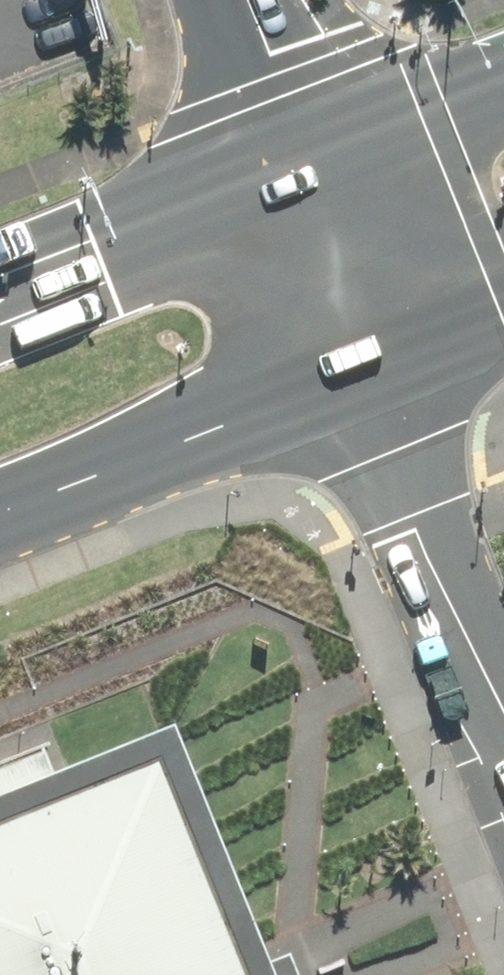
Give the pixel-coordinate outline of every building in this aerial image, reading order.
[(0,784),(0,974),(265,974),(171,721),(0,784)]
